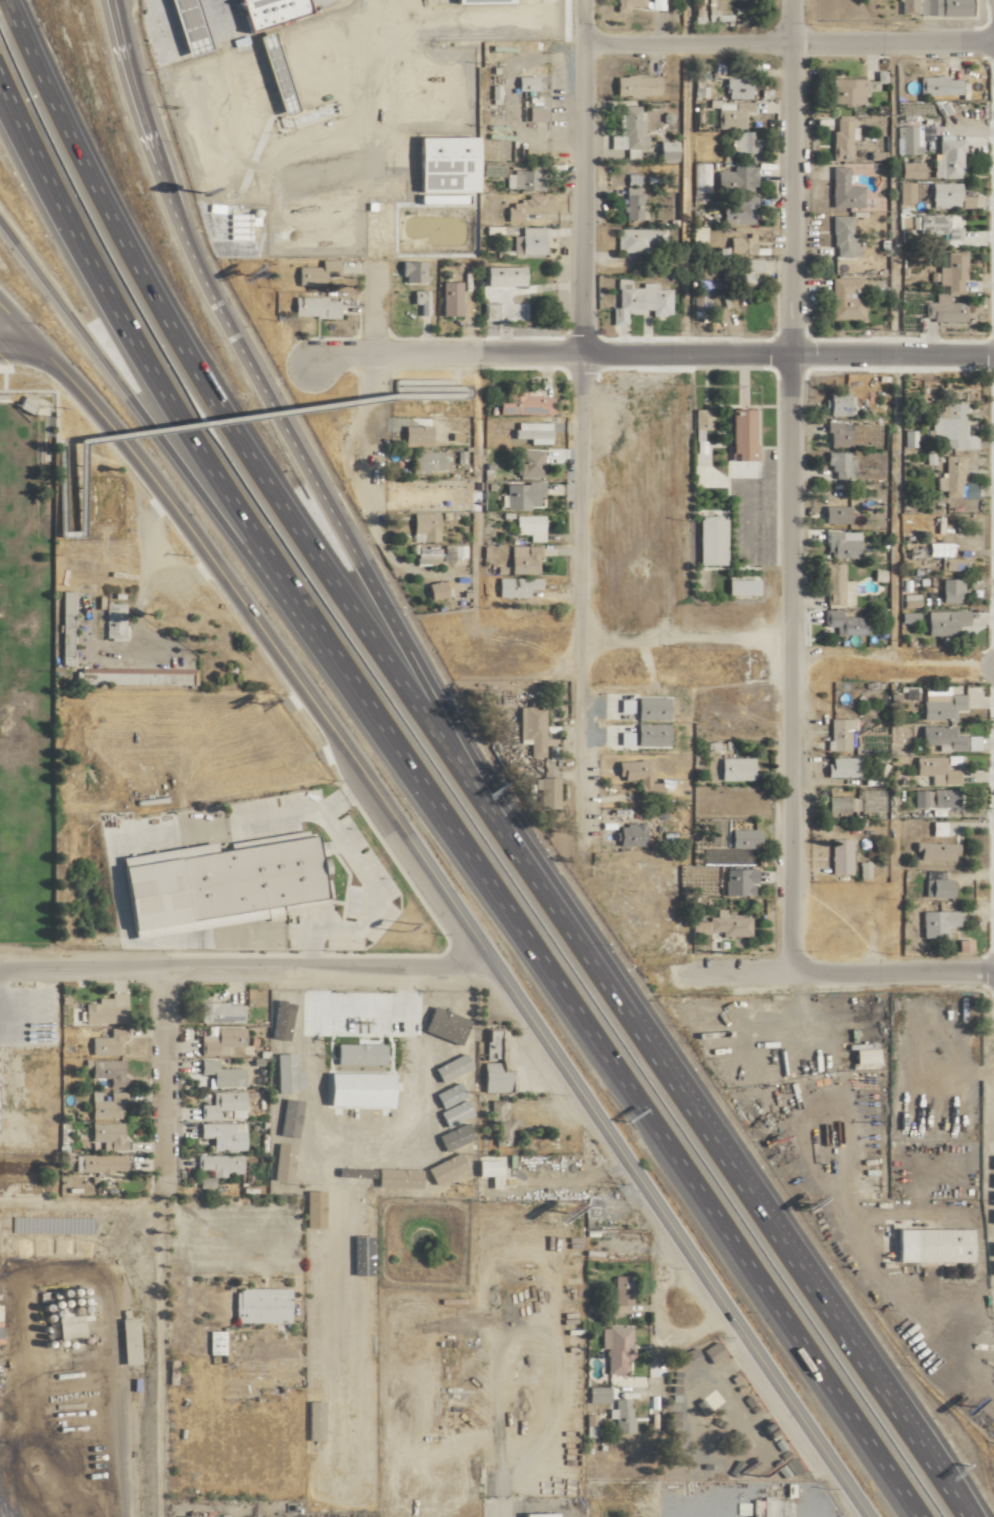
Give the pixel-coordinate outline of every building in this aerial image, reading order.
[(613,12),(626,12),(626,6),(642,7),(642,0),(613,0),(613,12)] [(916,14),(916,16),(968,16),(968,0),(898,0),(898,14),(916,14)] [(535,76),(515,77),(515,91),(536,90),(535,76)] [(612,77),(613,97),(657,96),(657,76),(612,77)] [(944,80),(944,76),(917,76),(917,95),(963,94),(963,80),(944,80)] [(723,78),(723,99),(748,99),(748,78),(723,78)] [(743,112),(751,112),(751,102),(716,101),(715,128),(743,129),(743,112)] [(637,106),(616,106),(616,136),(621,136),(621,148),(645,149),(645,137),(641,137),(641,121),(637,121),(637,106)] [(829,161),(848,161),(849,140),(855,140),(855,127),(849,127),(849,118),(834,117),(834,129),(829,129),(829,161)] [(919,125),(898,126),(899,155),(919,154),(919,125)] [(757,152),(757,139),(751,139),(751,131),(733,132),(733,153),(757,152)] [(960,178),(959,140),(949,140),(949,135),(934,135),(935,178),(960,178)] [(655,161),(674,161),(674,141),(656,141),(655,161)] [(921,162),(897,162),(897,178),(920,178),(921,162)] [(712,171),(713,192),(752,192),(752,166),(730,167),(730,171),(712,171)] [(845,167),(828,167),(829,208),(861,207),(861,186),(845,186),(845,167)] [(540,190),(540,171),(503,171),(504,190),(540,190)] [(898,203),(913,203),(912,182),(897,182),(898,203)] [(959,182),(929,183),(930,202),(958,201),(958,208),(971,208),(971,196),(959,197),(959,182)] [(503,222),(518,222),(519,213),(548,214),(549,197),(522,196),(522,205),(504,204),(503,222)] [(752,225),(753,197),(732,197),(732,206),(720,206),(719,224),(752,225)] [(951,227),(951,215),(911,215),(911,233),(945,233),(944,246),(959,246),(959,227),(951,227)] [(849,216),(830,216),(830,257),(857,256),(856,237),(850,238),(849,216)] [(541,227),(518,228),(518,236),(510,236),(510,255),(541,254),(541,227)] [(663,229),(614,229),(614,251),(662,252),(663,229)] [(753,254),(753,237),(727,236),(727,254),(753,254)] [(966,252),(937,252),(938,272),(928,272),(928,281),(937,281),(937,285),(944,285),(945,293),(961,293),(960,276),(966,276),(966,252)] [(760,271),(761,260),(741,259),(741,271),(731,271),(731,284),(752,284),(753,271),(760,271)] [(317,267),(295,267),(294,286),(323,286),(323,276),(335,276),(336,260),(318,260),(317,267)] [(423,261),(398,262),(399,283),(423,283),(423,261)] [(521,268),(482,267),(482,285),(520,286),(521,268)] [(861,278),(830,278),(830,319),(861,319),(861,296),(861,278)] [(668,315),(668,289),(655,289),(655,283),(639,283),(639,288),(628,288),(628,279),(615,279),(615,308),(609,308),(610,325),(624,325),(624,314),(638,314),(638,310),(648,310),(648,316),(668,315)] [(439,317),(459,317),(458,282),(439,282),(439,317)] [(409,305),(417,305),(417,315),(426,315),(427,291),(410,290),(409,305)] [(691,320),(713,319),(713,312),(707,312),(707,290),(698,291),(698,298),(690,298),(691,320)] [(947,302),(947,294),(934,294),(934,302),(922,302),(922,318),(930,318),(930,322),(964,322),(964,302),(947,302)] [(336,318),(336,301),(324,301),(324,297),(291,297),(290,317),(336,318)] [(495,413),(549,413),(549,397),(536,397),(536,390),(528,390),(528,391),(505,391),(505,393),(495,393),(495,413)] [(850,391),(824,391),(824,415),(850,415),(850,391)] [(974,447),(974,435),(962,434),(962,402),(944,402),(944,411),(935,411),(935,420),(930,420),(930,447),(974,447)] [(692,429),(710,429),(709,408),(692,408),(692,429)] [(727,459),(751,460),(752,408),(728,408),(727,459)] [(548,443),(547,421),(512,422),(512,438),(527,438),(527,444),(548,443)] [(849,446),(849,429),(838,429),(838,421),(825,422),(825,447),(849,446)] [(427,445),(427,425),(400,426),(401,446),(427,445)] [(541,450),(514,451),(515,477),(542,477),(541,450)] [(438,470),(439,452),(409,451),(408,473),(425,473),(426,469),(438,470)] [(830,478),(853,478),(853,459),(846,460),(846,451),(823,451),(823,465),(830,465),(830,478)] [(960,455),(942,455),(942,476),(935,476),(935,496),(960,496),(960,455)] [(539,482),(503,483),(504,509),(528,508),(528,505),(539,504),(539,482)] [(847,506),(821,505),(821,523),(847,523),(847,506)] [(409,541),(435,541),(435,513),(410,512),(409,541)] [(528,542),(542,542),(542,515),(513,515),(513,535),(527,534),(528,542)] [(722,518),(695,518),(694,564),(721,564),(722,518)] [(828,558),(858,557),(857,531),(822,531),(822,549),(828,549),(828,558)] [(437,558),(438,546),(412,545),(412,557),(437,558)] [(538,573),(538,546),(508,545),(508,573),(538,573)] [(961,570),(961,558),(940,558),(940,569),(961,570)] [(842,563),(822,563),(821,604),(851,605),(851,580),(842,580),(842,563)] [(539,578),(495,577),(495,597),(527,598),(527,589),(539,589),(539,578)] [(724,579),(724,595),(754,595),(754,578),(724,579)] [(959,578),(938,578),(938,602),(960,601),(959,578)] [(450,587),(442,588),(441,580),(423,583),(425,599),(451,596),(450,587)] [(69,591),(59,591),(59,626),(68,626),(69,591)] [(917,593),(900,594),(900,607),(917,607),(917,593)] [(123,602),(101,602),(100,639),(122,639),(123,602)] [(838,616),(838,610),(822,609),(821,626),(833,626),(833,634),(865,635),(865,616),(838,616)] [(966,610),(924,611),(924,635),(953,635),(953,625),(966,625),(966,610)] [(916,612),(898,612),(898,622),(916,623),(916,612)] [(963,694),(920,694),(920,719),(952,720),(953,709),(963,709),(963,694)] [(666,719),(666,697),(633,698),(634,720),(666,719)] [(540,698),(525,699),(526,707),(515,707),(516,743),(526,743),(526,757),(541,757),(540,698)] [(828,750),(848,749),(847,729),(854,729),(854,718),(827,718),(828,750)] [(666,724),(633,724),(633,746),(666,745),(666,724)] [(963,751),(963,735),(953,735),(953,725),(918,726),(918,745),(931,745),(931,751),(963,751)] [(957,784),(957,769),(944,769),(943,756),(912,757),(913,775),(928,775),(929,785),(957,784)] [(751,758),(718,757),(717,779),(750,780),(751,758)] [(857,757),(825,757),(825,777),(857,776),(857,757)] [(658,782),(648,782),(648,760),(615,760),(616,781),(636,780),(636,799),(658,798),(658,782)] [(555,777),(538,777),(538,807),(555,808),(555,777)] [(883,789),(855,790),(855,796),(824,797),(824,812),(859,812),(859,811),(874,811),(874,818),(883,818),(883,789)] [(911,790),(912,807),(953,807),(953,789),(911,790)] [(641,846),(642,824),(614,824),(614,846),(641,846)] [(756,829),(728,829),(728,847),(756,848),(756,829)] [(849,874),(849,838),(829,838),(828,874),(849,874)] [(954,843),(912,841),(912,846),(916,847),(915,859),(953,861),(954,843)] [(868,861),(857,861),(857,878),(868,878),(868,861)] [(750,896),(750,883),(753,883),(753,869),(721,868),(721,895),(750,896)] [(948,898),(948,879),(922,878),(921,897),(948,898)] [(688,921),(688,932),(718,932),(718,937),(747,937),(747,916),(722,916),(722,909),(712,909),(712,916),(705,916),(705,921),(688,921)] [(919,911),(919,937),(944,937),(944,926),(956,926),(955,910),(919,911)] [(124,1023),(124,993),(108,992),(108,998),(95,997),(95,1003),(81,1003),(81,1022),(124,1023)] [(240,1022),(240,1002),(196,1003),(197,1023),(240,1022)] [(241,1027),(205,1028),(206,1035),(198,1035),(198,1056),(225,1055),(225,1047),(242,1046),(241,1027)] [(119,1054),(119,1039),(124,1039),(124,1028),(106,1028),(106,1036),(88,1036),(88,1055),(119,1054)] [(497,1029),(481,1029),(480,1092),(506,1092),(507,1072),(496,1072),(497,1029)] [(850,1050),(850,1063),(874,1063),(873,1049),(850,1050)] [(88,1078),(106,1077),(106,1086),(124,1086),(123,1077),(120,1077),(119,1059),(82,1060),(82,1068),(87,1068),(88,1078)] [(242,1068),(215,1068),(214,1060),(197,1060),(197,1074),(209,1073),(209,1087),(242,1086),(242,1068)] [(87,1118),(115,1119),(115,1102),(123,1102),(123,1092),(106,1091),(106,1100),(88,1100),(87,1118)] [(242,1091),(210,1091),(211,1104),(198,1104),(198,1119),(216,1119),(216,1110),(229,1109),(229,1118),(243,1118),(242,1091)] [(501,1101),(486,1101),(486,1115),(501,1114),(501,1101)] [(515,1119),(491,1119),(490,1142),(515,1142),(515,1119)] [(123,1150),(123,1139),(119,1139),(119,1123),(88,1122),(87,1141),(99,1141),(99,1150),(123,1150)] [(209,1151),(243,1150),(243,1123),(197,1123),(197,1137),(209,1137),(209,1151)] [(240,1174),(239,1154),(196,1156),(196,1171),(210,1171),(210,1175),(240,1174)] [(497,1160),(473,1160),(474,1176),(487,1176),(487,1188),(498,1188),(497,1160)] [(212,1187),(212,1177),(196,1177),(196,1188),(212,1187)] [(965,1229),(892,1229),(892,1262),(965,1262),(965,1229)] [(629,1276),(611,1276),(610,1319),(628,1319),(629,1276)] [(231,1322),(286,1323),(287,1288),(232,1287),(231,1322)] [(78,1336),(77,1315),(51,1316),(52,1337),(78,1336)] [(134,1318),(114,1319),(115,1365),(136,1364),(134,1318)] [(603,1374),(623,1374),(623,1359),(629,1359),(629,1327),(598,1327),(598,1349),(603,1349),(603,1374)] [(222,1330),(205,1331),(205,1355),(222,1354),(222,1330)] [(699,1349),(706,1364),(722,1356),(714,1341),(699,1349)] [(584,1403),(606,1403),(606,1387),(585,1387),(584,1403)] [(630,1433),(629,1399),(611,1399),(612,1409),(605,1409),(605,1419),(612,1418),(612,1434),(630,1433)] [(594,1415),(583,1414),(583,1437),(594,1437),(594,1415)]
